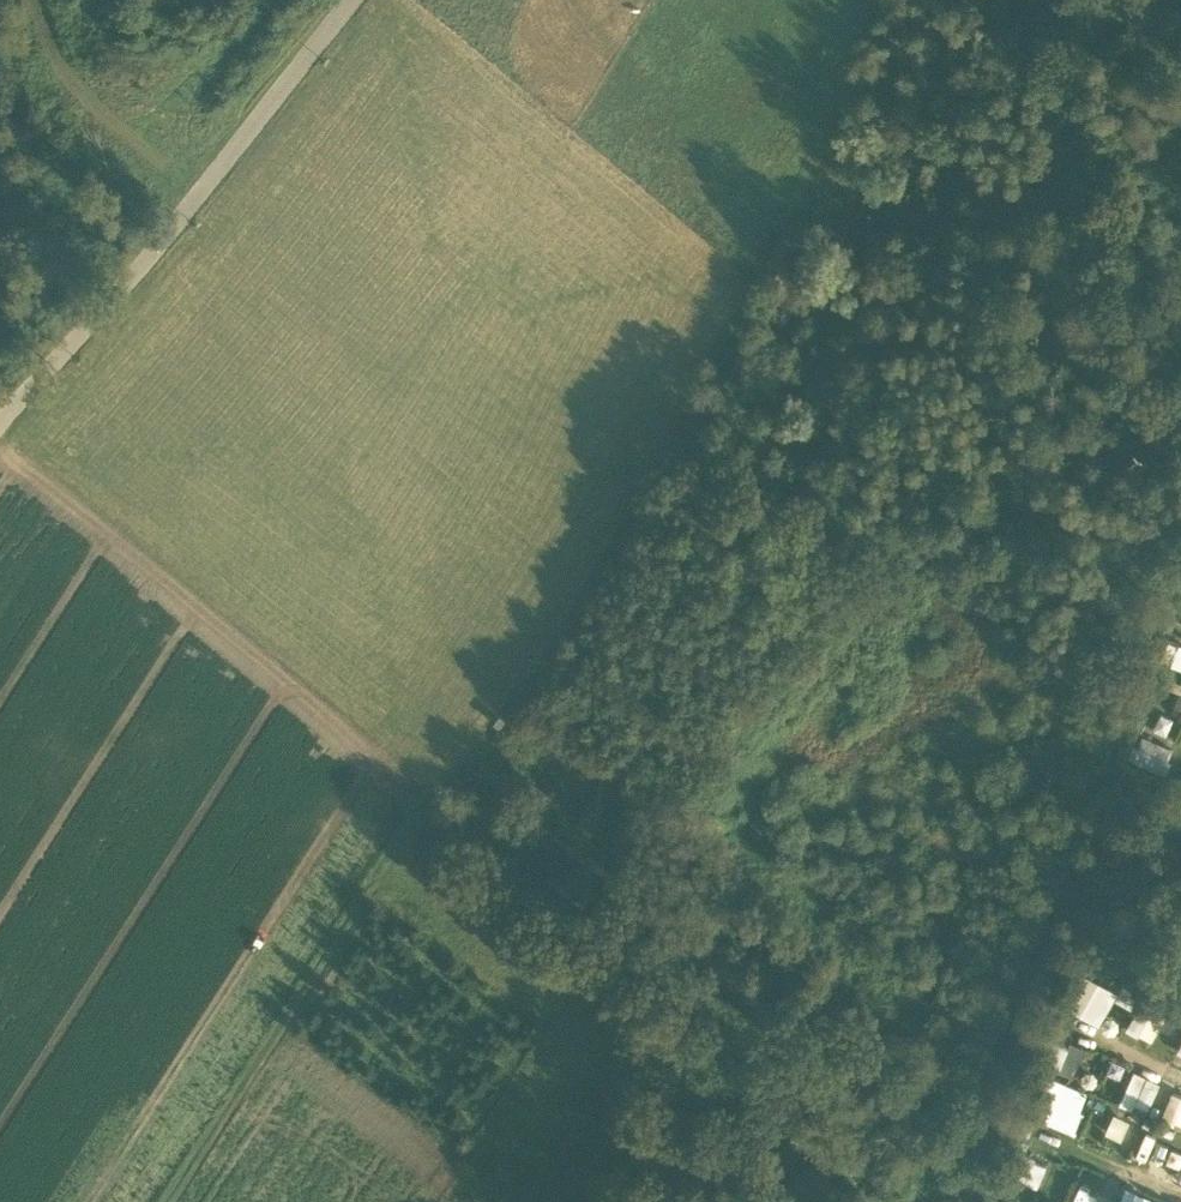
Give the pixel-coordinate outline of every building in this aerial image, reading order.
[(1167,769),(1173,745),(1139,737),(1133,760),(1167,769)] [(1084,979),(1071,1016),(1103,1027),(1112,1001),(1129,1007),(1134,992),(1121,988),(1120,991),(1084,979)] [(1143,1003),(1126,1030),(1150,1045),(1167,1017),(1143,1003)] [(1121,1107),(1146,1117),(1160,1083),(1134,1073),(1121,1107)] [(1074,1135),(1089,1096),(1064,1086),(1049,1125),(1074,1135)] [(1173,1093),(1162,1118),(1180,1127),(1180,1097),(1173,1093)] [(1103,1137),(1129,1152),(1142,1130),(1116,1115),(1103,1137)] [(1015,1182),(1037,1192),(1047,1169),(1025,1160),(1015,1182)] [(1152,1199),(1126,1189),(1121,1201),(1151,1201),(1152,1199)]
